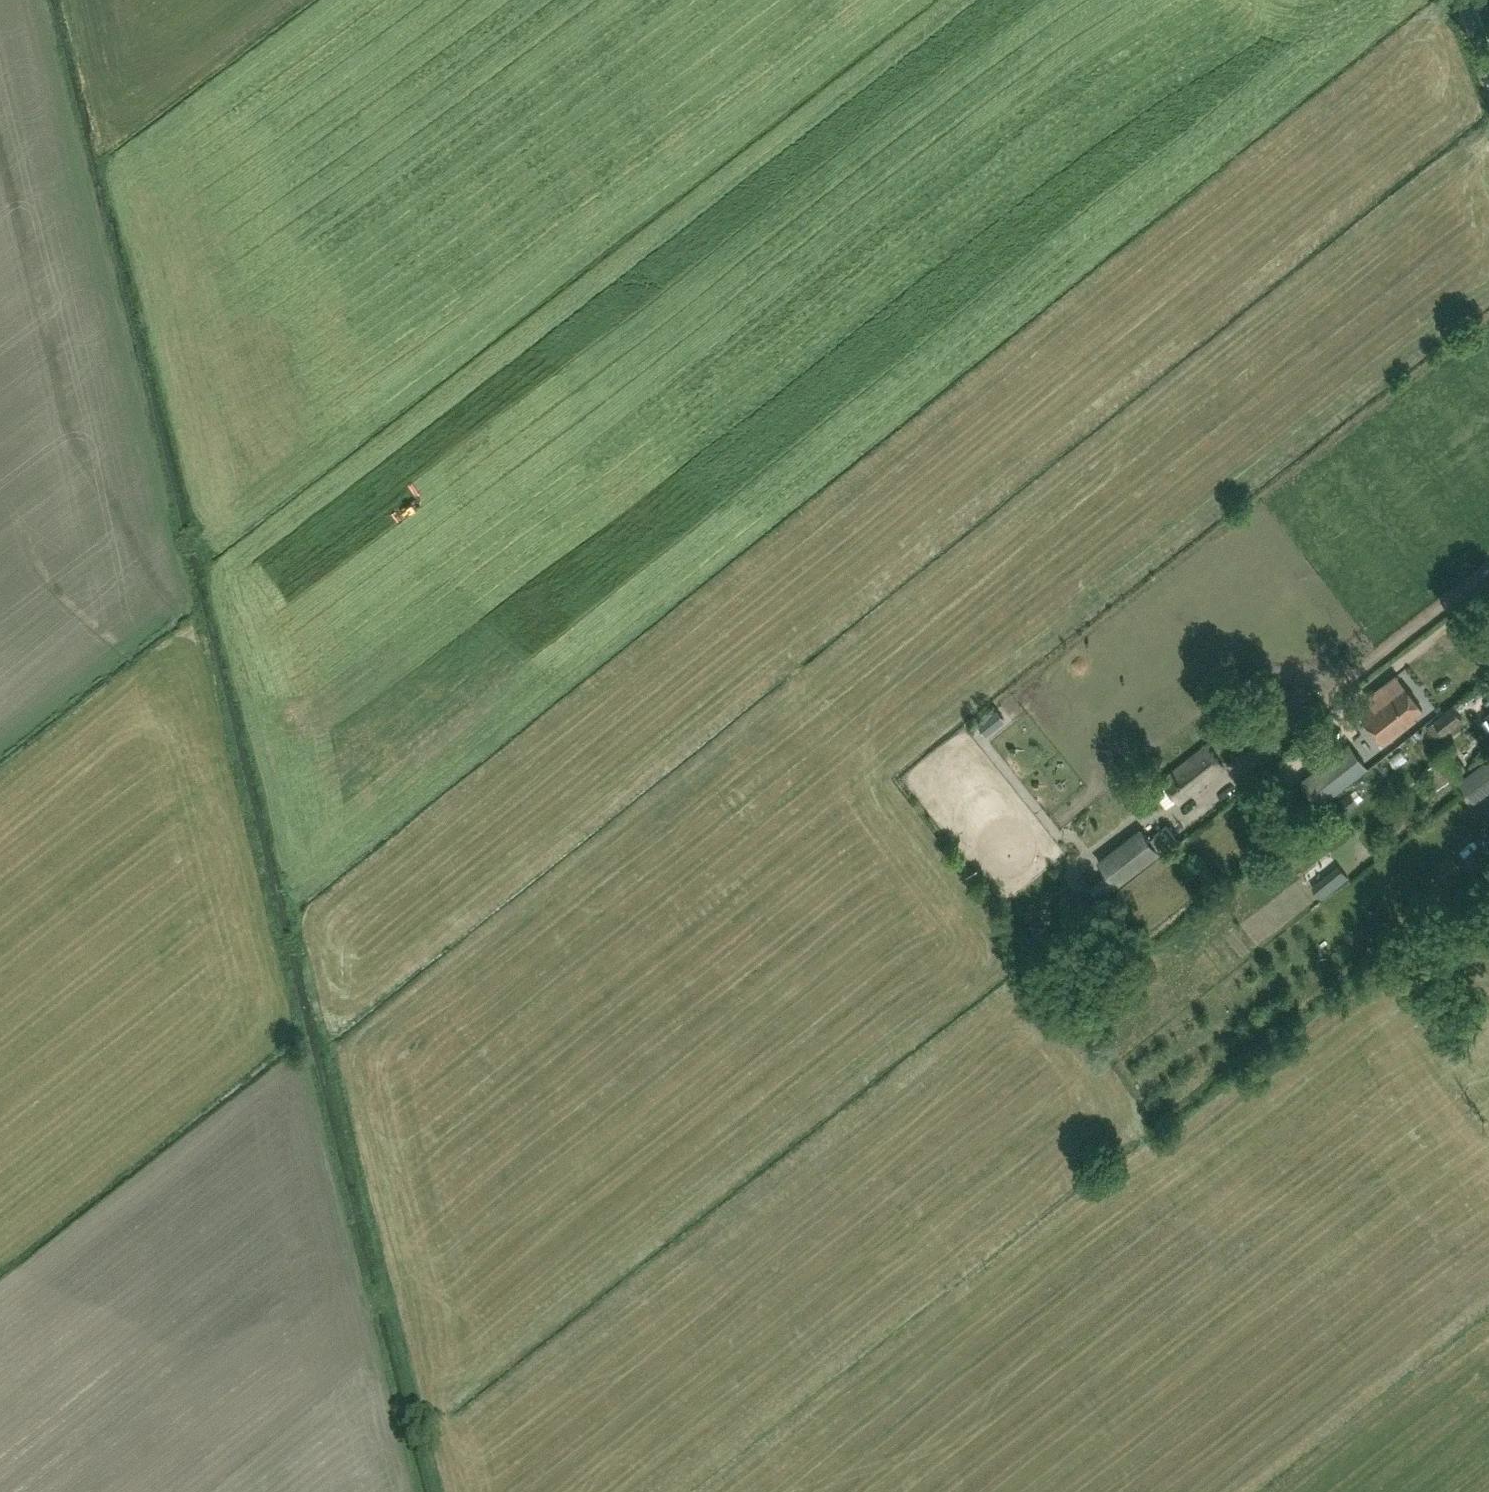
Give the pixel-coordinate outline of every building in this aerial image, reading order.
[(1407,686),(1393,697),(1389,691),(1361,714),(1384,743),(1415,718),(1413,715),(1424,707),(1407,686)] [(1444,734),(1452,727),(1461,721),(1451,706),(1433,719),(1444,734)] [(986,733),(1004,718),(997,709),(978,724),(986,733)] [(1302,780),(1319,802),(1366,765),(1349,743),(1302,780)] [(1179,802),(1224,766),(1206,744),(1161,779),(1179,802)] [(1435,763),(1448,781),(1465,767),(1450,747),(1439,755),(1432,746),(1426,750),(1436,763),(1435,763)] [(1488,793),(1488,759),(1458,782),(1474,804),(1488,793)] [(1102,901),(1120,887),(1160,853),(1141,832),(1102,865),(1108,873),(1091,887),(1102,901)]
